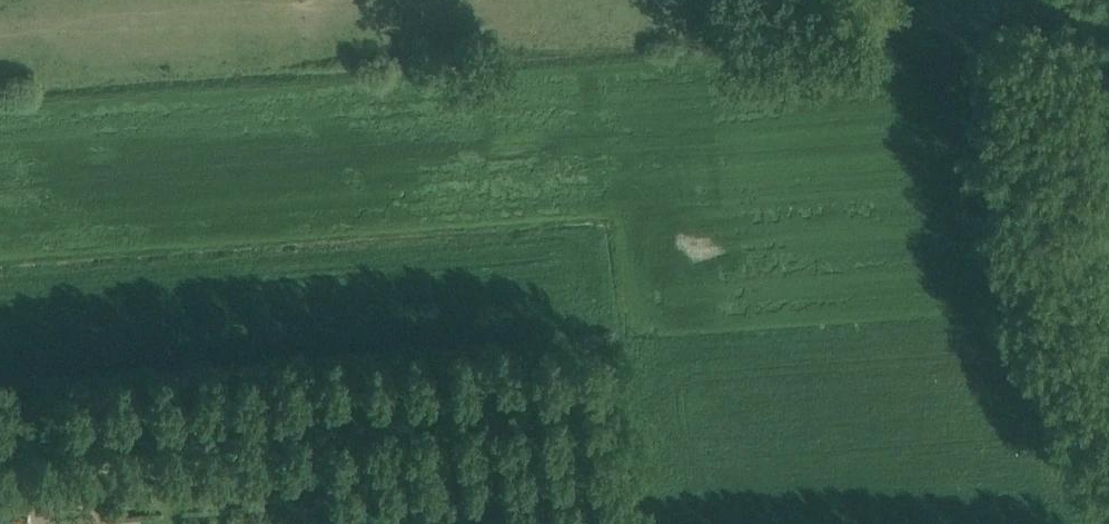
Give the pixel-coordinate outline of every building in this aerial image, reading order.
[(710,12),(696,12),(696,31),(710,31),(710,12)] [(29,516),(0,518),(0,523),(30,523),(29,516)]
